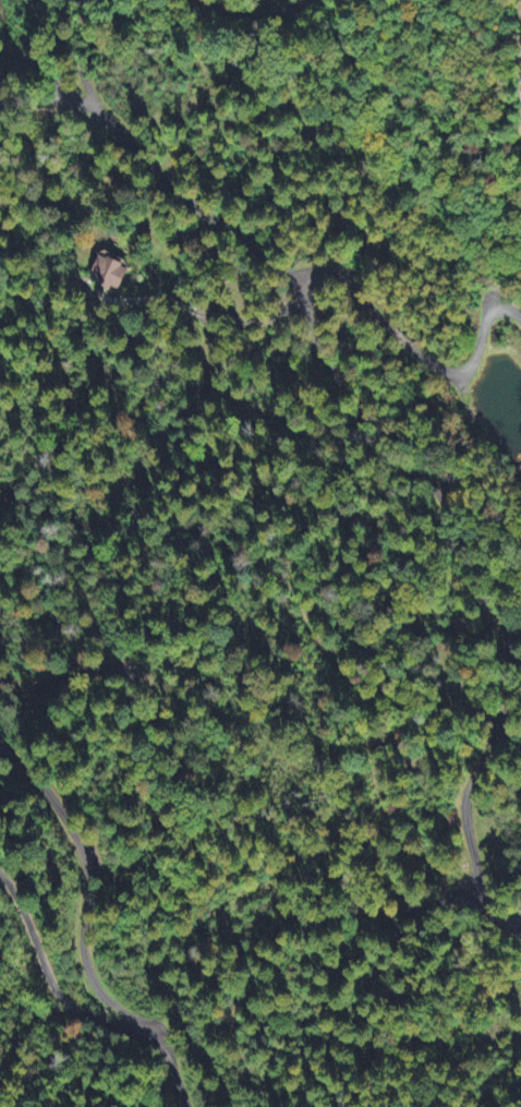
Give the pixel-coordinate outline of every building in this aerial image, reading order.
[(101,255),(89,280),(120,293),(131,269),(101,255)]
